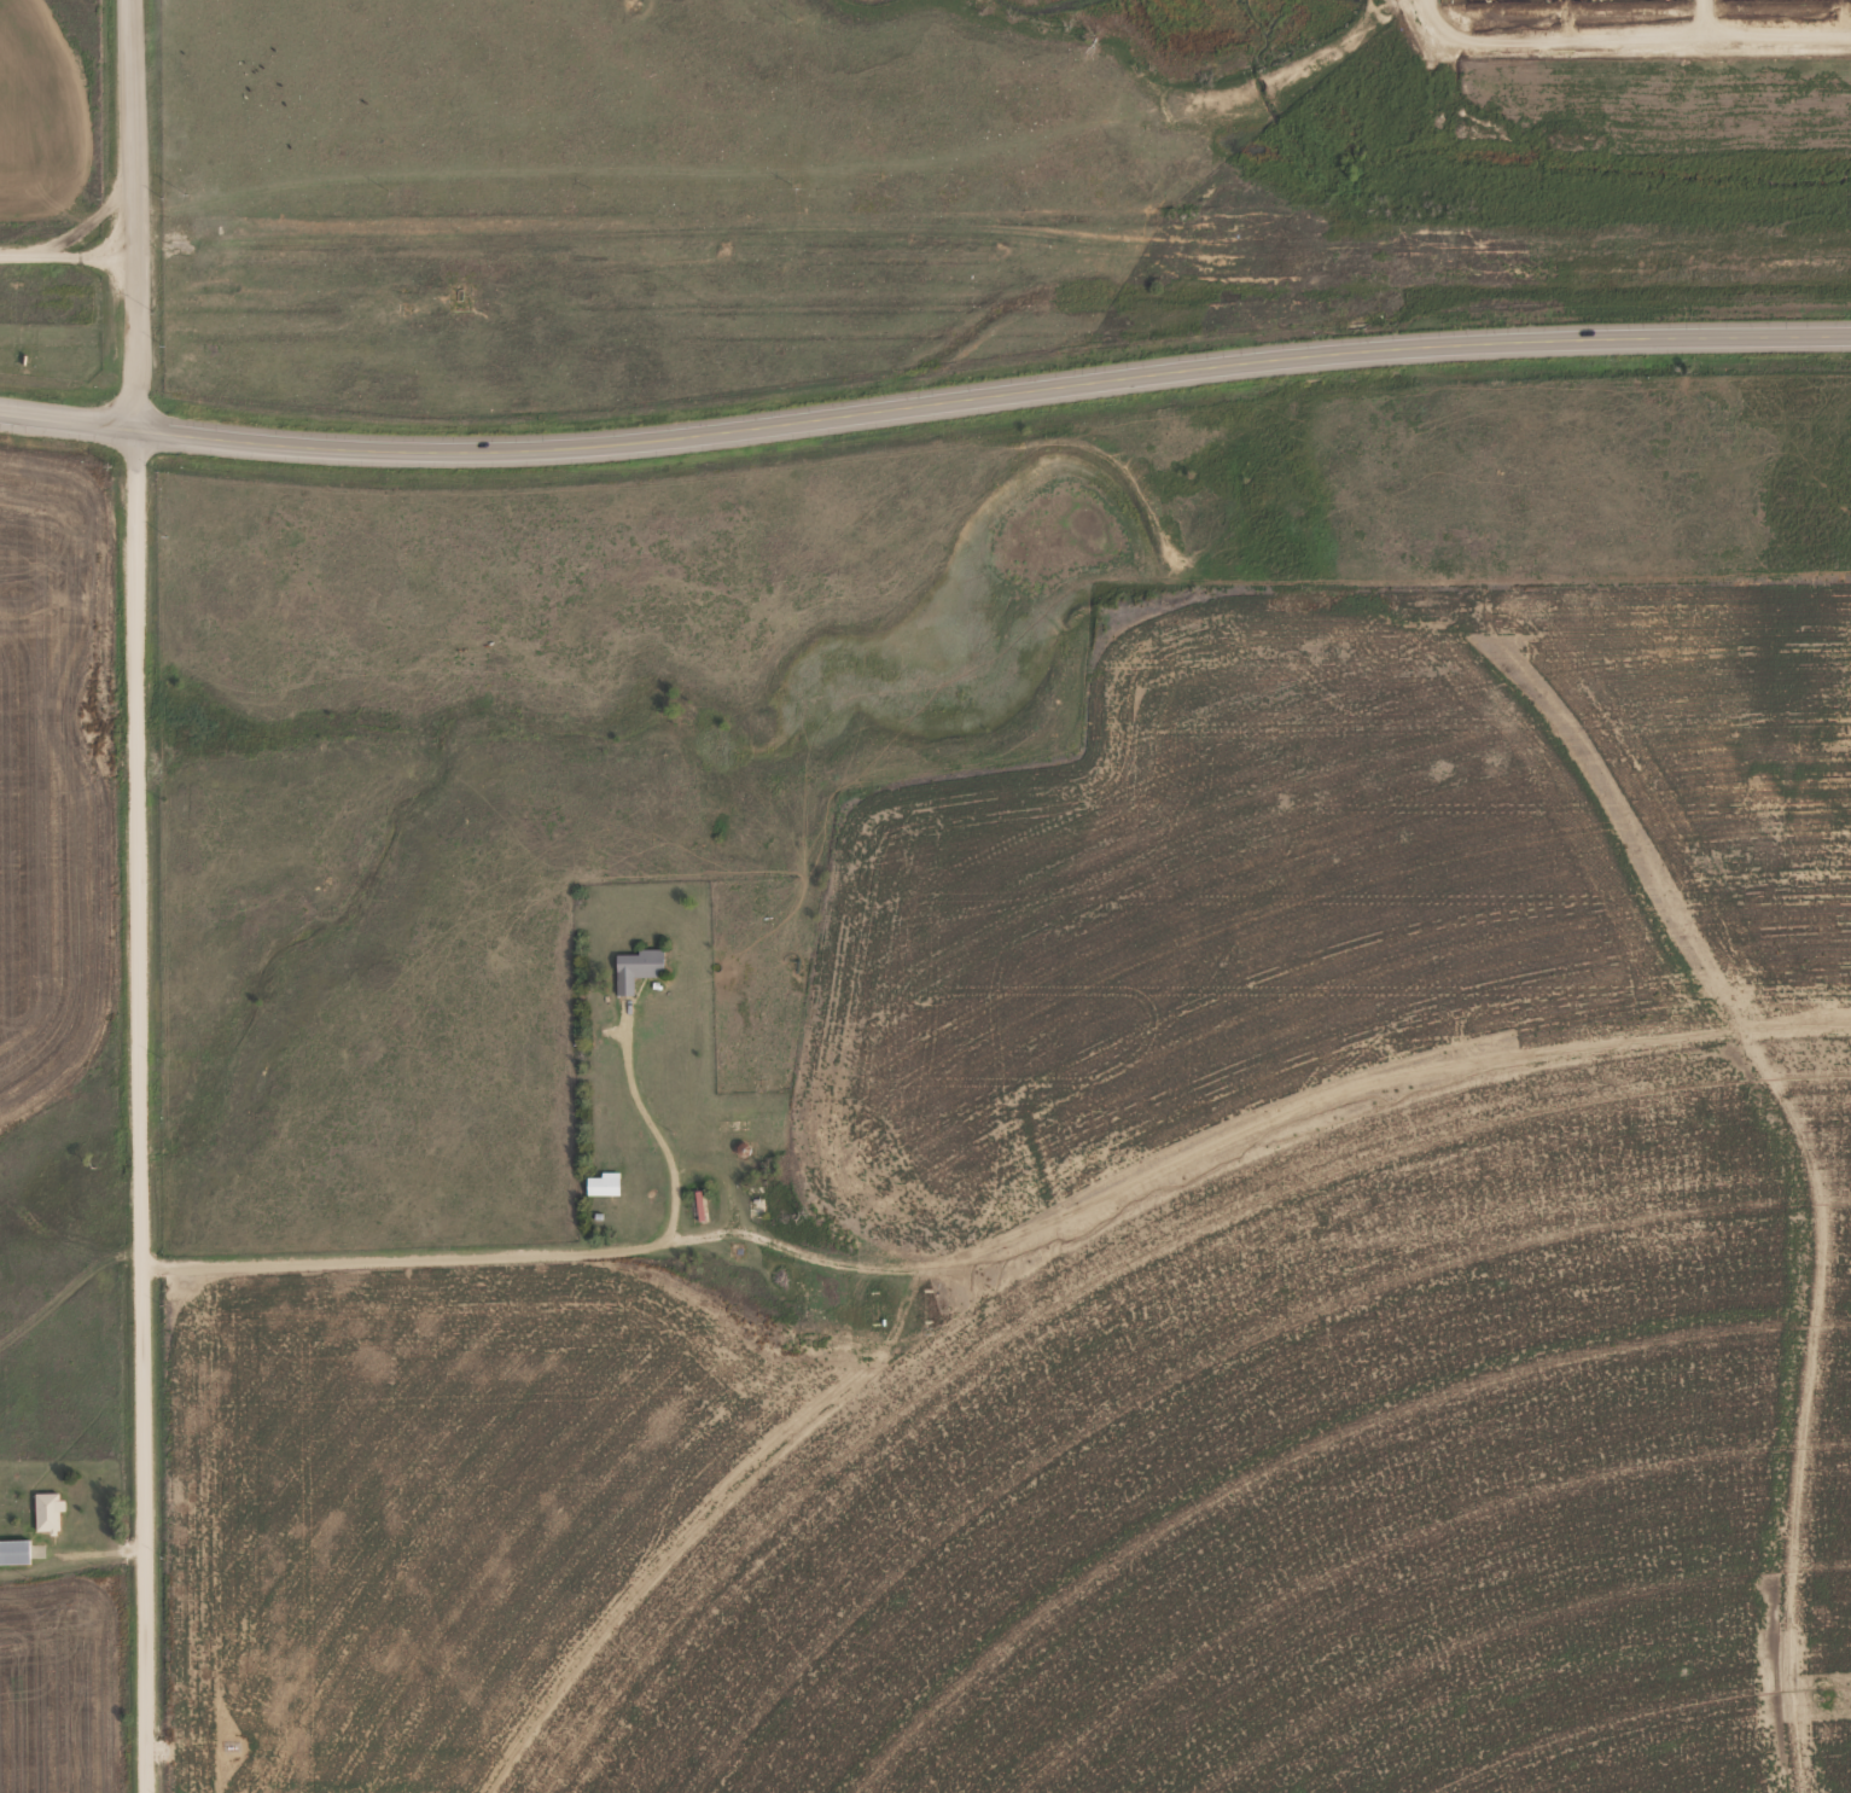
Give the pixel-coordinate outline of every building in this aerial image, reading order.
[(661,954),(615,953),(615,997),(632,997),(632,979),(661,979),(661,954)] [(618,1197),(618,1175),(584,1175),(584,1197),(618,1197)] [(34,1531),(59,1531),(59,1493),(34,1493),(34,1531)] [(28,1539),(0,1539),(0,1564),(28,1564),(28,1539)]
